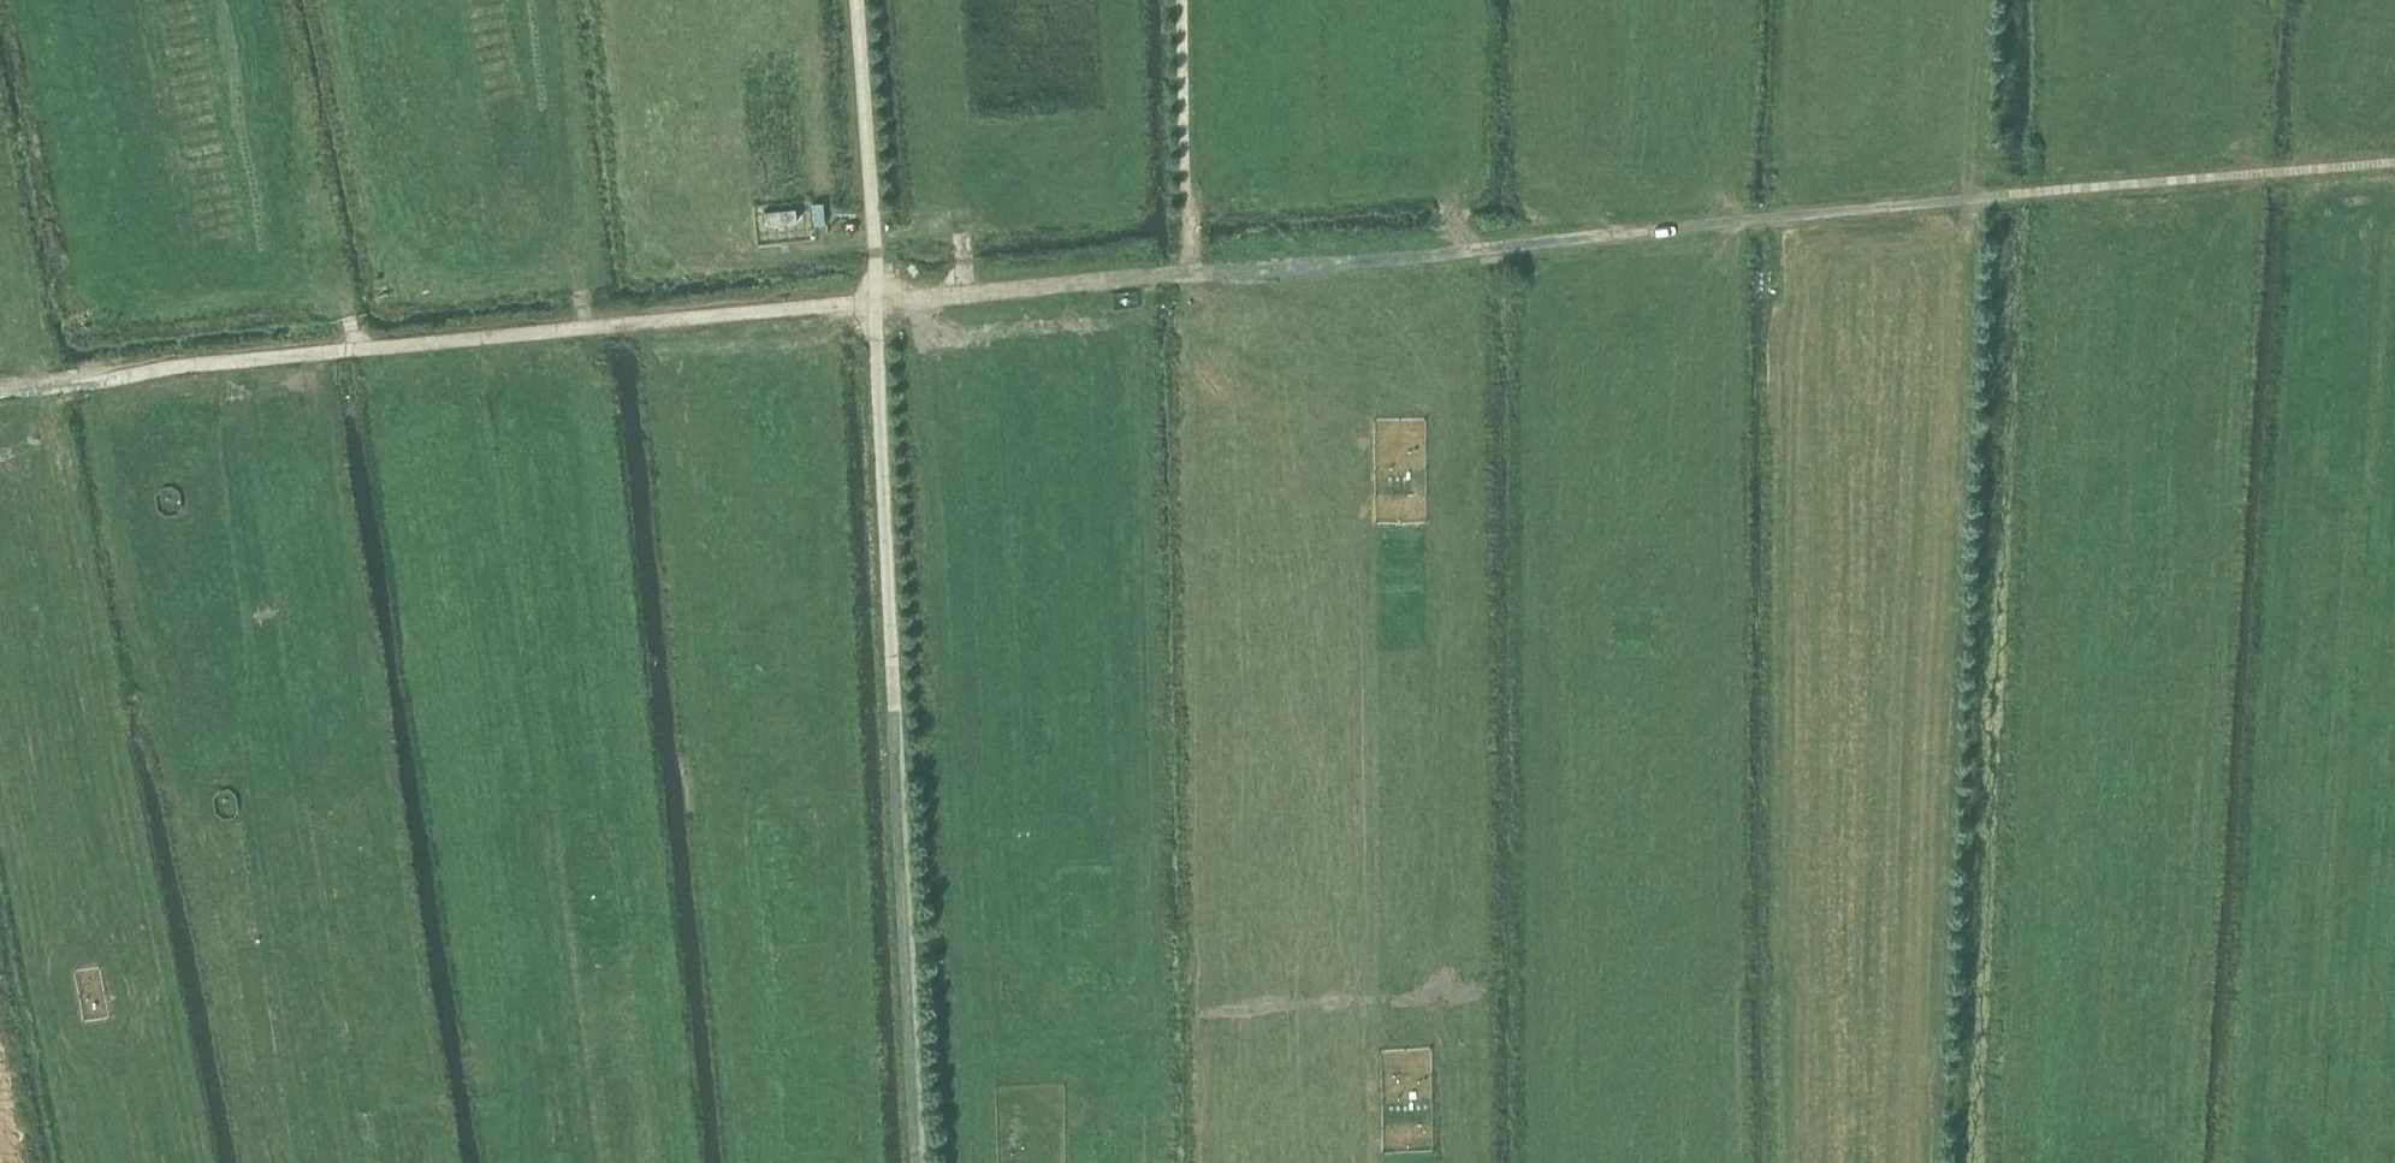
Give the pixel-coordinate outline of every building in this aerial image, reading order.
[(767,223),(796,221),(795,208),(766,211),(767,223)]
